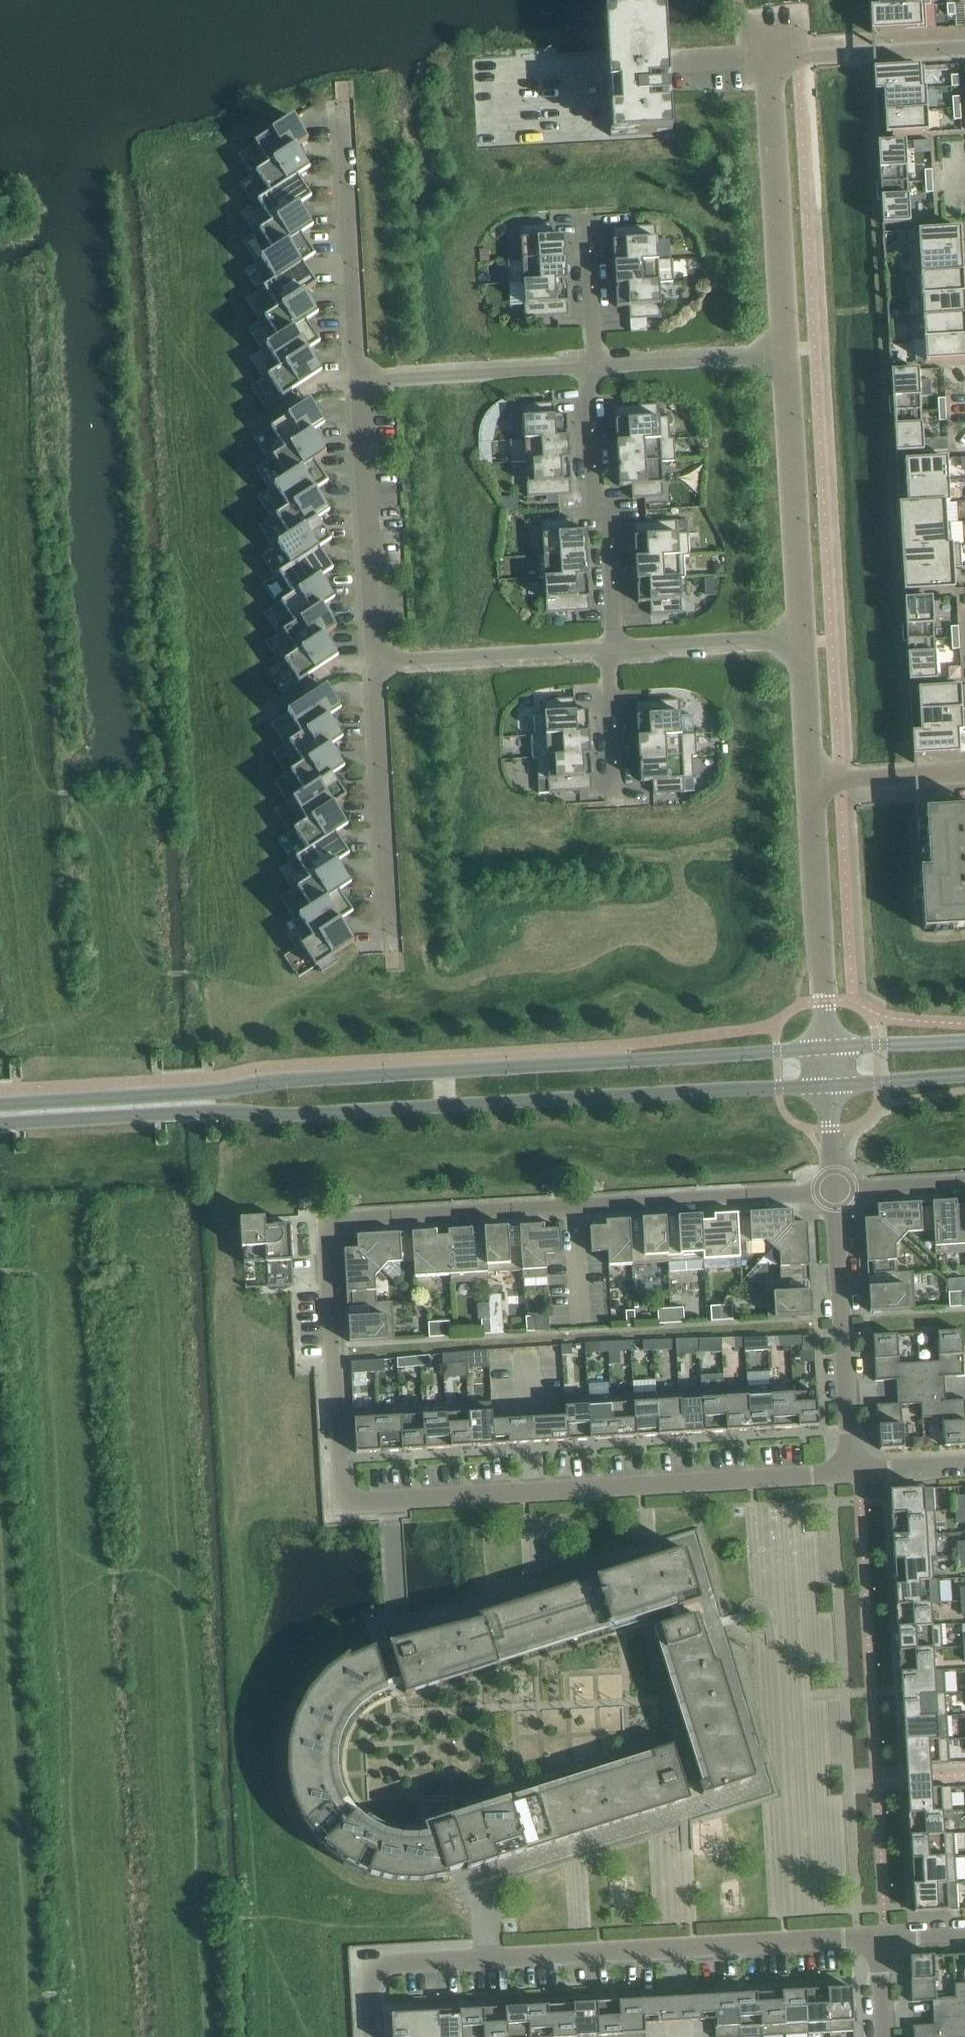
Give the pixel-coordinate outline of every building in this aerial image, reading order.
[(905,0),(878,0),(878,8),(906,6),(905,0)] [(947,4),(948,15),(955,15),(954,3),(947,4)] [(906,6),(878,8),(875,8),(870,8),(871,32),(876,32),(926,29),(925,5),(924,5),(906,6)] [(671,133),(667,80),(667,68),(663,9),(603,13),(606,72),(610,136),(671,133)] [(925,88),(924,66),(873,69),(875,92),(883,92),(883,91),(925,88)] [(926,110),(925,88),(883,91),(883,92),(884,113),(926,110)] [(928,132),(926,110),(884,113),(886,135),(928,132)] [(295,118),(274,132),(269,125),(253,136),(257,143),(255,144),(269,165),(270,166),(294,150),(294,151),(297,149),(309,141),(295,118)] [(907,182),(905,142),(905,141),(878,143),(880,184),(907,182)] [(270,166),(269,165),(257,173),(271,194),(271,195),(295,179),(296,180),(299,178),(311,170),(297,149),(294,151),(294,150),(270,166)] [(271,195),(271,194),(259,202),(272,223),(273,224),(297,208),(297,209),(300,207),(312,199),(299,178),(296,180),(295,179),(271,195)] [(910,223),(907,182),(880,184),(882,225),(910,223)] [(273,224),(272,223),(260,231),(274,252),(274,253),(298,237),(299,238),(302,236),(314,228),(300,207),(297,209),(297,208),(273,224)] [(563,259),(563,258),(563,254),(565,254),(565,250),(565,249),(565,240),(564,241),(564,236),(551,237),(551,224),(519,226),(520,239),(521,261),(563,259)] [(615,263),(657,261),(655,226),(611,228),(613,259),(615,259),(615,263)] [(960,228),(909,231),(910,253),(961,250),(960,228)] [(274,253),(274,252),(262,260),(276,281),(276,282),(300,266),(300,267),(303,265),(316,257),(302,236),(299,238),(298,237),(274,253)] [(489,248),(480,249),(481,261),(490,260),(489,248)] [(963,272),(961,250),(910,253),(912,276),(921,276),(920,274),(963,272)] [(563,259),(521,261),(507,262),(509,284),(523,283),(565,280),(565,281),(566,281),(566,272),(565,262),(565,258),(563,258),(563,259)] [(615,263),(613,263),(615,281),(615,286),(616,286),(659,283),(673,282),(671,260),(657,261),(615,263)] [(276,282),(276,281),(263,289),(277,310),(278,311),(302,295),(302,296),(305,294),(317,286),(303,265),(300,267),(300,266),(276,282)] [(964,294),(963,272),(920,274),(921,276),(922,296),(964,294)] [(565,285),(565,281),(565,280),(523,283),(524,305),(525,318),(569,316),(567,285),(565,285)] [(616,286),(617,290),(615,290),(616,308),(629,307),(629,320),(661,318),(660,305),(659,283),(616,286)] [(278,311),(277,310),(265,318),(279,339),(279,340),(303,324),(304,325),(307,323),(319,315),(305,294),(302,296),(302,295),(278,311)] [(964,294),(922,296),(923,318),(964,316),(964,315),(964,294)] [(923,318),(924,340),(964,338),(964,316),(923,318)] [(279,340),(279,339),(267,347),(280,368),(281,369),(305,353),(305,354),(308,352),(320,344),(307,323),(304,325),(303,324),(279,340)] [(924,340),(926,362),(964,359),(964,338),(924,340)] [(281,369),(280,368),(268,376),(283,399),(322,373),(308,352),(305,354),(305,353),(281,369)] [(920,411),(918,370),(891,371),(893,412),(920,411)] [(500,402),(486,416),(501,418),(503,403),(500,402)] [(325,425),(311,404),(310,403),(271,428),(285,450),(309,435),(310,435),(313,433),(325,425)] [(566,438),(566,437),(566,433),(567,433),(566,416),(554,416),(553,403),(522,405),(522,418),(523,418),(524,440),(566,438)] [(618,442),(670,439),(668,417),(659,418),(658,405),(614,407),(616,438),(617,438),(618,442)] [(893,412),(893,413),(896,453),(923,452),(920,411),(893,412)] [(497,425),(497,423),(485,417),(482,420),(480,427),(479,434),(479,443),(491,443),(493,442),(495,430),(497,425)] [(285,450),(272,458),(286,479),(287,479),(311,464),(314,462),(326,454),(313,433),(310,435),(309,435),(285,450)] [(566,438),(524,440),(510,441),(511,463),(525,462),(567,460),(569,460),(568,451),(568,437),(566,437),(566,438)] [(947,438),(932,439),(933,451),(948,450),(947,438)] [(618,442),(616,442),(617,452),(617,461),(617,465),(619,465),(661,462),(675,462),(674,439),(670,439),(618,442)] [(905,460),(906,482),(948,480),(947,458),(905,460)] [(567,460),(525,462),(527,497),(547,496),(558,495),(571,495),(569,465),(568,465),(567,460)] [(287,479),(286,479),(274,487),(288,508),(312,493),(313,493),(316,491),(328,484),(314,462),(311,464),(287,479)] [(619,465),(619,469),(618,470),(618,474),(617,474),(618,483),(619,487),(631,486),(632,499),(663,498),(663,484),(661,462),(619,465)] [(906,482),(907,504),(945,502),(945,503),(949,503),(948,480),(906,482)] [(288,508),(276,516),(289,537),(290,537),(314,522),(317,520),(330,512),(316,491),(313,493),(312,493),(288,508)] [(558,495),(547,496),(547,504),(559,504),(558,495)] [(899,504),(900,527),(946,524),(946,523),(945,503),(945,502),(907,504),(899,504)] [(585,554),(585,553),(584,549),(586,549),(586,545),(587,545),(586,536),(585,536),(585,532),(573,533),(572,519),(540,521),(543,556),(585,554)] [(290,537),(289,537),(277,545),(291,566),(291,567),(315,551),(316,552),(319,550),(331,542),(317,520),(314,522),(290,537)] [(683,557),(689,556),(688,533),(677,534),(677,521),(633,524),(635,554),(636,554),(636,558),(636,560),(683,557)] [(900,527),(901,549),(910,549),(910,548),(952,546),(952,544),(950,523),(946,523),(946,524),(900,527)] [(953,568),(962,567),(961,544),(952,544),(952,546),(910,548),(910,549),(901,549),(902,570),(953,567),(953,568)] [(291,567),(291,566),(279,574),(293,595),(293,596),(317,580),(318,581),(321,579),(333,571),(319,550),(316,552),(315,551),(291,567)] [(585,554),(543,556),(538,557),(540,579),(544,579),(586,576),(586,577),(588,577),(586,553),(585,553),(585,554)] [(636,560),(636,558),(635,558),(636,582),(638,581),(680,579),(684,578),(683,557),(636,560)] [(714,576),(725,576),(725,566),(714,567),(714,576)] [(902,570),(904,592),(954,589),(953,568),(953,567),(902,570)] [(586,576),(544,579),(545,601),(546,614),(590,611),(588,581),(586,581),(586,577),(586,576)] [(293,596),(293,595),(280,603),(294,624),(295,625),(319,609),(319,610),(322,608),(334,600),(321,579),(318,581),(317,580),(293,596)] [(638,581),(638,586),(636,586),(637,603),(650,602),(651,616),(682,614),(681,600),(680,579),(638,581)] [(705,598),(719,597),(718,581),(704,581),(705,598)] [(934,639),(931,598),(904,600),(907,641),(934,639)] [(295,625),(294,624),(282,632),(296,653),(296,654),(320,638),(321,639),(324,637),(336,629),(322,608),(319,610),(319,609),(295,625)] [(296,654),(296,653),(284,661),(298,683),(337,658),(324,637),(321,639),(320,638),(296,654)] [(909,682),(936,680),(934,639),(907,641),(909,682)] [(919,711),(961,709),(961,710),(964,710),(964,699),(964,686),(918,689),(919,711)] [(340,710),(327,689),(326,688),(286,713),(300,734),(301,735),(325,719),(325,720),(328,718),(340,710)] [(587,733),(587,729),(589,728),(588,711),(575,712),(574,699),(543,700),(544,714),(534,714),(536,736),(587,733)] [(639,738),(681,735),(680,713),(679,700),(635,703),(637,733),(639,733),(639,737),(639,738)] [(962,731),(961,710),(961,709),(919,711),(920,732),(920,733),(958,731),(958,732),(962,731)] [(301,735),(300,734),(288,742),(302,763),(302,764),(326,748),(327,749),(330,747),(342,739),(328,718),(325,720),(325,719),(301,735)] [(959,753),(958,732),(958,731),(920,733),(920,732),(912,733),(913,756),(959,753)] [(587,733),(536,736),(531,736),(533,759),(537,759),(589,756),(590,756),(589,733),(587,733)] [(639,738),(639,737),(637,737),(639,761),(640,761),(640,760),(692,757),(697,757),(695,735),(681,735),(639,738)] [(302,764),(302,763),(290,771),(303,792),(304,793),(328,777),(328,778),(331,776),(343,768),(330,747),(327,749),(326,748),(302,764)] [(589,756),(537,759),(538,781),(548,780),(549,793),(592,791),(590,760),(589,760),(589,756)] [(640,760),(640,761),(641,765),(639,765),(639,769),(638,769),(639,778),(640,778),(640,782),(652,782),(653,795),(685,793),(684,780),(694,779),(692,757),(640,760)] [(304,793),(303,792),(291,800),(305,822),(329,807),(330,807),(333,805),(345,797),(331,776),(328,778),(328,777),(304,793)] [(305,822),(293,829),(306,851),(307,851),(331,836),(334,834),(347,826),(333,805),(330,807),(329,807),(305,822)] [(925,809),(916,810),(923,930),(964,927),(964,807),(925,809)] [(307,851),(306,851),(294,859),(308,880),(309,880),(332,865),(333,865),(336,863),(348,856),(334,834),(331,836),(307,851)] [(309,880),(308,880),(296,888),(310,909),(334,894),(335,894),(338,892),(350,885),(336,863),(333,865),(332,865),(309,880)] [(310,909),(297,917),(311,938),(312,939),(336,923),(336,924),(339,922),(351,914),(338,892),(335,894),(334,894),(310,909)] [(312,939),(311,938),(299,946),(314,968),(315,967),(320,974),(336,963),(332,956),(353,943),(339,922),(336,924),(336,923),(312,939)] [(944,1201),(944,1200),(942,1201),(942,1202),(933,1202),(936,1255),(964,1253),(964,1205),(957,1206),(957,1200),(944,1201)] [(936,1255),(933,1202),(933,1207),(922,1208),(921,1202),(916,1202),(916,1203),(911,1203),(877,1205),(878,1218),(902,1240),(908,1233),(934,1231),(936,1255)] [(773,1247),(794,1223),(793,1210),(759,1211),(759,1212),(755,1212),(750,1212),(750,1218),(738,1218),(738,1213),(737,1213),(740,1258),(741,1258),(740,1243),(766,1241),(773,1247)] [(714,1214),(714,1220),(703,1221),(703,1215),(701,1215),(704,1260),(740,1258),(737,1213),(728,1214),(728,1213),(727,1213),(727,1214),(714,1214)] [(667,1217),(665,1217),(668,1262),(704,1260),(701,1215),(697,1215),(697,1216),(693,1216),(692,1215),(691,1215),(691,1216),(678,1216),(679,1238),(668,1239),(667,1217)] [(630,1220),(632,1264),(668,1262),(665,1217),(661,1217),(661,1218),(657,1218),(657,1217),(655,1217),(655,1218),(647,1218),(642,1218),(642,1224),(643,1240),(631,1241),(630,1220)] [(264,1226),(265,1226),(264,1218),(240,1220),(242,1249),(243,1249),(244,1264),(266,1263),(267,1263),(264,1226)] [(902,1240),(878,1218),(865,1219),(867,1251),(866,1251),(866,1253),(867,1253),(867,1257),(867,1258),(867,1263),(873,1262),(874,1275),(913,1272),(913,1271),(898,1272),(896,1246),(902,1240)] [(606,1221),(606,1226),(590,1227),(591,1252),(608,1251),(609,1266),(632,1264),(630,1220),(621,1220),(621,1219),(619,1219),(619,1220),(611,1220),(606,1221)] [(794,1223),(773,1247),(779,1253),(781,1279),(765,1280),(765,1281),(805,1278),(805,1266),(810,1266),(810,1261),(809,1261),(809,1256),(810,1256),(810,1255),(809,1255),(808,1222),(794,1223)] [(530,1226),(521,1226),(524,1279),(547,1277),(546,1255),(562,1254),(561,1229),(545,1230),(544,1224),(531,1225),(531,1224),(530,1225),(530,1226)] [(290,1225),(265,1226),(264,1226),(267,1263),(266,1263),(266,1274),(293,1273),(290,1225)] [(489,1227),(485,1228),(488,1281),(489,1281),(488,1273),(522,1271),(523,1279),(524,1279),(521,1226),(520,1226),(521,1247),(509,1248),(509,1232),(508,1226),(495,1227),(494,1227),(494,1228),(489,1228),(489,1227)] [(472,1228),(459,1229),(458,1229),(458,1230),(449,1230),(452,1283),(488,1281),(485,1228),(484,1233),(473,1234),(472,1228)] [(437,1230),(423,1231),(422,1231),(422,1232),(413,1232),(415,1277),(450,1275),(451,1283),(452,1283),(449,1230),(448,1230),(449,1235),(437,1236),(437,1230)] [(415,1277),(413,1232),(413,1237),(401,1238),(401,1233),(395,1233),(395,1234),(391,1234),(391,1233),(389,1233),(357,1235),(358,1248),(382,1270),(388,1263),(414,1262),(414,1277),(415,1277)] [(382,1270),(358,1248),(344,1249),(347,1293),(352,1292),(353,1305),(393,1302),(377,1302),(376,1277),(382,1270)] [(890,1286),(870,1287),(869,1287),(869,1300),(869,1302),(870,1302),(870,1306),(870,1307),(870,1312),(915,1309),(913,1272),(874,1275),(874,1276),(889,1275),(890,1286)] [(293,1273),(266,1274),(267,1287),(294,1286),(293,1273)] [(805,1278),(765,1281),(768,1318),(813,1315),(813,1310),(812,1310),(812,1305),(813,1305),(813,1304),(812,1304),(812,1296),(812,1291),(790,1292),(789,1280),(805,1279),(805,1278)] [(950,1307),(962,1307),(961,1292),(949,1293),(950,1307)] [(370,1316),(349,1317),(348,1318),(349,1331),(348,1331),(349,1332),(350,1332),(350,1337),(349,1337),(350,1342),(395,1339),(393,1302),(353,1305),(353,1306),(369,1305),(370,1316)] [(720,1321),(733,1320),(732,1305),(720,1306),(720,1321)] [(712,1321),(720,1321),(720,1306),(711,1306),(712,1321)] [(659,1324),(672,1323),(671,1308),(658,1309),(659,1324)] [(672,1323),(685,1322),(684,1308),(671,1308),(672,1323)] [(627,1326),(636,1325),(635,1310),(626,1311),(627,1326)] [(527,1332),(536,1331),(535,1316),(526,1317),(527,1332)] [(491,1334),(504,1333),(503,1318),(490,1319),(491,1334)] [(482,1334),(491,1334),(490,1319),(482,1319),(482,1334)] [(442,1337),(451,1336),(450,1321),(441,1322),(442,1337)] [(429,1337),(442,1337),(441,1322),(429,1322),(429,1337)] [(921,1390),(945,1389),(944,1377),(964,1376),(962,1331),(938,1332),(940,1361),(920,1362),(921,1390)] [(921,1390),(920,1362),(899,1364),(898,1334),(874,1336),(876,1381),(897,1380),(897,1392),(921,1390)] [(780,1346),(791,1346),(790,1336),(780,1336),(780,1346)] [(800,1336),(790,1336),(791,1346),(800,1346),(800,1336)] [(804,1351),(814,1350),(813,1336),(803,1337),(804,1351)] [(734,1348),(745,1347),(745,1337),(734,1338),(734,1348)] [(755,1337),(745,1337),(745,1347),(755,1347),(755,1337)] [(722,1338),(699,1339),(699,1349),(699,1353),(722,1352),(722,1338)] [(699,1349),(699,1339),(689,1339),(689,1349),(699,1349)] [(643,1351),(654,1350),(653,1340),(643,1341),(643,1351)] [(672,1340),(653,1340),(654,1350),(672,1350),(672,1340)] [(618,1341),(608,1342),(608,1352),(618,1351),(618,1341)] [(598,1353),(608,1352),(608,1342),(597,1343),(598,1353)] [(571,1345),(561,1345),(562,1355),(572,1355),(571,1345)] [(475,1351),(465,1352),(466,1362),(476,1361),(475,1351)] [(443,1364),(466,1362),(465,1352),(443,1354),(443,1364)] [(429,1355),(419,1356),(420,1366),(430,1365),(429,1355)] [(410,1367),(420,1366),(419,1356),(409,1357),(410,1367)] [(351,1374),(375,1372),(374,1360),(351,1362),(351,1374)] [(384,1360),(374,1360),(375,1372),(385,1372),(384,1360)] [(748,1387),(725,1388),(727,1432),(750,1430),(748,1387)] [(748,1387),(750,1430),(773,1429),(771,1395),(749,1396),(748,1387)] [(727,1432),(725,1388),(702,1389),(705,1433),(727,1432)] [(705,1433),(702,1389),(679,1391),(682,1434),(705,1433)] [(945,1389),(921,1390),(923,1418),(943,1417),(945,1446),(964,1445),(964,1400),(946,1401),(945,1389)] [(921,1390),(897,1392),(898,1404),(878,1405),(880,1450),(904,1449),(902,1405),(921,1404),(922,1418),(923,1418),(921,1390)] [(682,1434),(679,1391),(656,1392),(659,1436),(682,1434)] [(659,1436),(656,1392),(634,1393),(636,1437),(659,1436)] [(798,1411),(799,1427),(819,1426),(817,1392),(794,1394),(795,1411),(798,1411)] [(636,1437),(634,1393),(611,1395),(614,1438),(636,1437)] [(795,1411),(794,1394),(771,1395),(773,1429),(799,1427),(798,1411),(795,1411)] [(611,1395),(588,1396),(591,1440),(614,1438),(611,1395)] [(591,1440),(588,1396),(565,1398),(566,1417),(567,1417),(568,1441),(591,1440)] [(468,1403),(445,1405),(447,1432),(451,1431),(452,1448),(471,1446),(468,1403)] [(492,1421),(493,1421),(492,1411),(470,1413),(469,1403),(468,1403),(471,1446),(494,1445),(492,1421)] [(447,1432),(445,1405),(423,1406),(425,1449),(452,1448),(451,1431),(447,1432)] [(423,1406),(400,1407),(402,1450),(425,1449),(423,1406)] [(400,1407),(377,1409),(380,1452),(402,1450),(400,1407)] [(380,1452),(377,1409),(354,1410),(356,1453),(380,1452)] [(566,1417),(529,1419),(531,1443),(568,1441),(567,1417),(566,1417)] [(529,1419),(493,1421),(492,1421),(494,1445),(531,1443),(529,1419)] [(917,1439),(913,1443),(914,1448),(925,1448),(924,1438),(917,1439)] [(927,1438),(924,1438),(925,1448),(933,1447),(933,1443),(927,1438)] [(891,1514),(935,1511),(934,1488),(890,1490),(891,1514)] [(964,1510),(964,1495),(955,1496),(956,1510),(964,1510)] [(956,1510),(956,1524),(964,1523),(964,1510),(956,1510)] [(935,1511),(891,1514),(893,1537),(936,1534),(935,1511)] [(936,1534),(893,1537),(894,1559),(938,1557),(936,1534)] [(389,1642),(401,1679),(381,1686),(432,1828),(448,1871),(466,1865),(467,1869),(691,1798),(702,1795),(756,1778),(715,1662),(698,1614),(704,1612),(701,1600),(684,1549),(423,1631),(424,1633),(389,1642)] [(938,1557),(894,1559),(895,1582),(934,1580),(933,1558),(938,1558),(938,1557)] [(934,1580),(895,1582),(897,1605),(931,1603),(929,1581),(934,1581),(934,1580)] [(931,1603),(897,1605),(898,1628),(942,1625),(941,1624),(932,1625),(931,1603)] [(942,1625),(898,1628),(899,1650),(943,1648),(942,1625)] [(447,1876),(449,1875),(448,1871),(466,1865),(467,1869),(691,1798),(673,1744),(651,1751),(653,1758),(440,1826),(432,1828),(435,1838),(418,1841),(400,1841),(382,1836),(366,1828),(352,1816),(341,1802),(334,1785),(330,1767),(331,1749),(336,1732),(344,1716),(355,1702),(370,1691),(381,1686),(386,1684),(388,1684),(376,1646),(374,1647),(351,1657),(349,1653),(347,1655),(327,1670),(325,1671),(308,1691),(307,1693),(296,1715),(295,1717),(288,1742),(288,1744),(287,1769),(287,1772),(292,1797),(293,1799),(303,1822),(305,1825),(320,1845),(322,1847),(341,1863),(343,1865),(365,1876),(368,1877),(369,1873),(394,1880),(421,1881),(447,1876)] [(943,1649),(943,1648),(899,1650),(901,1673),(944,1671),(944,1670),(935,1670),(933,1649),(943,1649)] [(946,1693),(944,1671),(901,1673),(902,1696),(946,1693)] [(947,1716),(946,1693),(902,1696),(903,1719),(947,1716)] [(947,1716),(903,1719),(905,1742),(948,1739),(947,1716)] [(948,1740),(948,1739),(905,1742),(906,1765),(930,1764),(940,1763),(939,1740),(948,1740)] [(930,1764),(906,1765),(907,1777),(908,1790),(932,1788),(931,1776),(930,1764)] [(951,1787),(932,1788),(908,1790),(909,1814),(943,1811),(953,1810),(951,1787)] [(944,1833),(943,1811),(909,1814),(910,1836),(954,1834),(954,1833),(944,1833)] [(954,1834),(910,1836),(912,1859),(955,1856),(954,1834)] [(955,1856),(912,1859),(913,1885),(957,1883),(955,1856)] [(957,1883),(913,1885),(915,1912),(949,1910),(947,1884),(957,1884),(957,1883)] [(957,2011),(956,1983),(955,1983),(956,1998),(936,1999),(934,1955),(910,1957),(912,2002),(933,2001),(934,2013),(957,2011)] [(964,2011),(964,1983),(956,1983),(957,2011),(964,2011)] [(852,1987),(828,1989),(831,2032),(854,2031),(852,1987)] [(831,2032),(828,1989),(805,1990),(808,2034),(831,2032)] [(808,2034),(805,1990),(783,1991),(785,2035),(808,2034)] [(785,2035),(783,1991),(756,1993),(757,2009),(761,2009),(762,2036),(785,2035)] [(737,1994),(740,2036),(741,2036),(740,2028),(761,2027),(761,2036),(762,2036),(761,2009),(757,2009),(756,1993),(737,1994)] [(737,1994),(714,1995),(716,2020),(715,2020),(716,2036),(740,2036),(737,1994)] [(714,1995),(690,1997),(678,1997),(680,2022),(715,2020),(716,2020),(714,1995)] [(678,1997),(667,1998),(642,2000),(644,2024),(645,2024),(680,2022),(678,1997)] [(620,2001),(622,2036),(646,2036),(645,2024),(644,2024),(642,2000),(620,2001)] [(597,2002),(599,2036),(622,2036),(620,2001),(597,2002)] [(597,2002),(574,2004),(576,2036),(599,2036),(597,2002)] [(574,2004),(548,2005),(549,2022),(552,2021),(553,2036),(576,2036),(574,2004)] [(529,2006),(530,2036),(553,2036),(552,2021),(549,2022),(548,2005),(529,2006)] [(506,2008),(508,2036),(530,2036),(529,2006),(506,2008)] [(506,2008),(483,2009),(485,2036),(508,2036),(506,2008)] [(483,2009),(460,2010),(462,2036),(485,2036),(483,2009)] [(438,2012),(439,2036),(462,2036),(460,2010),(438,2012)] [(934,2013),(934,2025),(914,2026),(915,2036),(959,2036),(957,2011),(934,2013)] [(415,2013),(416,2036),(439,2036),(438,2012),(415,2013)] [(415,2013),(391,2014),(393,2036),(416,2036),(415,2013)]
